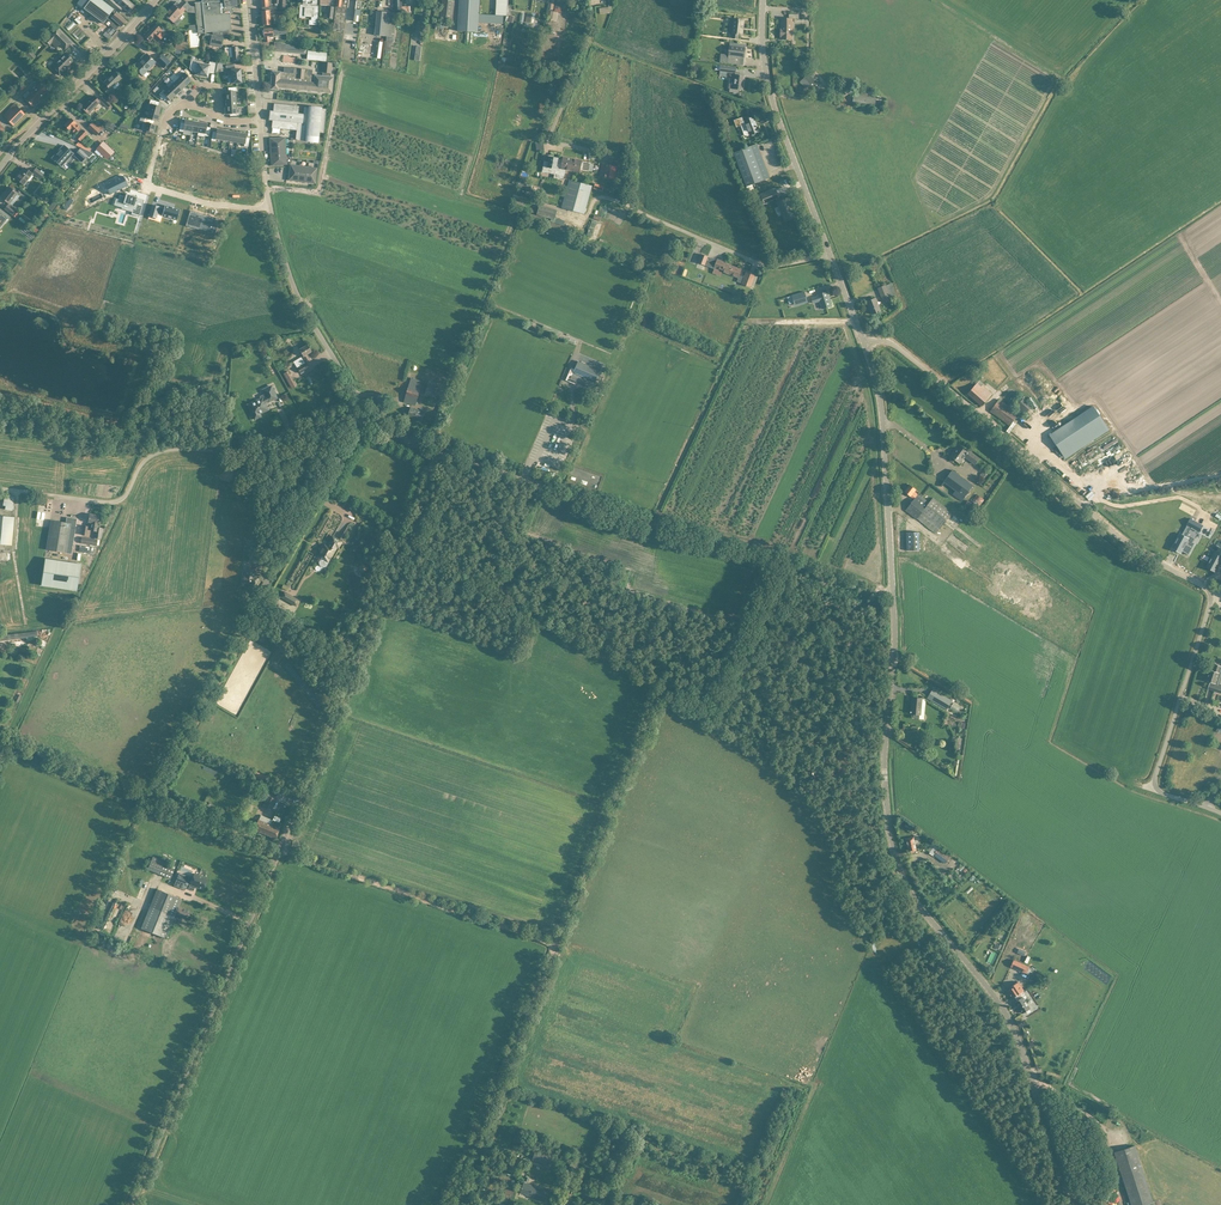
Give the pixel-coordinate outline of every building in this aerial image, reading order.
[(117,11),(115,9),(103,0),(90,0),(84,8),(105,23),(108,19),(113,23),(115,21),(116,21),(112,26),(116,30),(120,25),(121,27),(126,21),(117,13),(117,12),(118,12),(117,11)] [(105,0),(119,13),(123,9),(128,13),(135,6),(131,2),(129,0),(116,0),(115,1),(114,0),(106,0),(105,0)] [(195,4),(195,7),(196,14),(197,23),(197,24),(198,28),(198,33),(205,33),(212,32),(213,34),(225,37),(229,36),(229,30),(231,30),(230,13),(233,13),(232,7),(237,6),(236,0),(202,0),(202,3),(195,4)] [(300,5),(299,18),(305,18),(305,17),(311,17),(311,20),(309,20),(309,25),(317,25),(318,6),(311,5),(316,6),(317,0),(302,0),(302,5),(307,5),(300,5)] [(333,29),(344,31),(345,20),(348,0),(337,0),(333,29)] [(448,0),(442,0),(441,11),(435,10),(434,19),(453,21),(455,1),(448,0)] [(458,31),(479,32),(479,23),(503,24),(504,16),(496,15),(480,14),(480,0),(459,0),(458,31)] [(496,15),(504,16),(508,16),(508,15),(508,7),(509,0),(497,0),(496,15)] [(609,6),(609,7),(600,8),(600,14),(610,13),(613,5),(613,0),(608,0),(609,6)] [(558,10),(565,12),(568,3),(561,1),(558,10)] [(165,15),(173,23),(185,9),(177,2),(174,5),(165,15)] [(189,5),(187,12),(196,14),(195,7),(189,5)] [(279,17),(284,18),(285,10),(278,9),(279,9),(280,7),(275,6),(273,6),(273,7),(268,7),(269,10),(277,9),(276,14),(279,14),(279,17)] [(263,26),(269,25),(274,25),(274,16),(269,16),(268,11),(262,11),(263,17),(262,17),(263,26)] [(375,35),(385,36),(388,13),(378,12),(375,35)] [(385,36),(387,37),(386,41),(394,42),(397,14),(394,14),(394,13),(388,13),(385,36)] [(792,19),(799,19),(799,14),(789,14),(789,19),(782,19),(781,25),(783,25),(783,29),(781,29),(781,38),(781,39),(792,40),(792,19)] [(91,26),(96,22),(93,18),(87,23),(91,26)] [(739,34),(742,35),(744,20),(734,19),(731,19),(730,33),(733,33),(733,38),(738,39),(739,34)] [(72,30),(79,24),(76,20),(69,26),(72,30)] [(161,29),(156,25),(145,37),(147,39),(147,40),(147,39),(150,41),(152,38),(157,43),(166,34),(161,29)] [(50,35),(45,40),(50,45),(52,43),(55,40),(60,45),(65,50),(68,46),(67,45),(70,42),(62,34),(56,28),(49,34),(50,35)] [(270,42),(269,37),(273,37),(273,32),(280,31),(279,28),(269,29),(263,29),(264,36),(265,36),(265,42),(270,42)] [(224,38),(212,35),(210,43),(222,45),(224,38)] [(181,50),(185,51),(187,42),(177,40),(175,49),(181,50)] [(728,56),(721,55),(720,62),(743,65),(746,46),(741,45),(741,44),(730,43),(728,56)] [(232,47),(226,48),(225,48),(226,58),(232,57),(233,61),(240,60),(238,47),(235,47),(235,46),(232,46),(232,47)] [(24,54),(31,61),(34,57),(32,56),(34,54),(28,50),(24,54)] [(326,53),(308,51),(307,60),(326,62),(326,53)] [(57,63),(56,62),(51,67),(56,73),(57,72),(60,75),(67,68),(67,67),(73,60),(67,53),(57,63)] [(142,59),(143,61),(136,68),(143,75),(155,62),(147,54),(142,59)] [(164,68),(170,62),(162,54),(156,61),(164,68)] [(191,60),(190,69),(192,72),(196,73),(196,75),(207,77),(208,73),(214,74),(216,63),(209,61),(209,65),(203,64),(204,62),(191,60)] [(331,74),(332,63),(323,62),(321,73),(323,73),(322,76),(312,75),(312,70),(284,67),(284,72),(272,71),(270,90),(279,90),(279,88),(332,93),(333,77),(330,77),(330,73),(331,74)] [(232,84),(242,83),(240,69),(235,70),(234,65),(226,66),(227,71),(231,70),(232,84)] [(183,72),(182,70),(176,75),(179,78),(186,85),(192,80),(189,78),(192,75),(186,69),(183,72)] [(104,90),(108,94),(109,95),(114,89),(115,90),(120,84),(118,82),(121,78),(115,72),(104,83),(107,86),(104,90)] [(807,89),(817,78),(811,72),(800,82),(807,89)] [(730,78),(729,88),(734,89),(737,89),(743,90),(744,76),(738,75),(734,75),(733,79),(730,78)] [(186,85),(179,78),(174,83),(181,90),(186,85)] [(28,84),(26,82),(18,86),(21,93),(23,92),(22,90),(27,88),(26,85),(28,84)] [(28,91),(23,96),(25,99),(28,102),(32,106),(49,89),(42,82),(31,94),(28,91)] [(181,90),(174,83),(169,88),(176,95),(181,90)] [(148,93),(142,87),(136,93),(142,99),(148,93)] [(226,100),(236,99),(235,92),(237,91),(237,87),(228,88),(229,92),(225,92),(226,100)] [(176,95),(169,88),(163,93),(162,91),(159,94),(165,101),(168,98),(170,101),(176,95)] [(854,95),(853,103),(875,107),(876,98),(854,95)] [(81,106),(85,111),(88,114),(100,102),(93,96),(86,103),(85,103),(81,106)] [(100,100),(108,108),(111,104),(104,96),(100,100)] [(149,111),(159,114),(161,107),(158,106),(159,102),(150,100),(149,104),(151,104),(149,111)] [(3,116),(9,122),(13,126),(25,114),(15,104),(3,116)] [(272,121),(272,128),(278,128),(296,130),(295,140),(305,141),(305,142),(318,143),(319,138),(319,133),(324,133),(326,109),(322,108),(309,107),(304,107),(303,114),(298,113),(299,106),(280,104),(274,104),(273,111),(272,121)] [(236,106),(226,107),(227,114),(230,114),(230,118),(239,117),(239,113),(237,113),(236,106)] [(159,114),(149,111),(147,118),(154,120),(157,121),(159,114)] [(154,120),(147,118),(141,116),(139,122),(143,123),(141,129),(154,133),(156,125),(153,124),(154,120)] [(748,119),(745,120),(747,128),(745,129),(743,132),(744,135),(747,136),(750,135),(754,134),(759,132),(757,127),(753,117),(748,119)] [(80,134),(76,137),(80,141),(87,134),(83,130),(71,119),(65,126),(69,130),(70,130),(75,134),(77,132),(80,134)] [(181,123),(179,131),(183,132),(183,134),(190,135),(191,131),(193,121),(185,120),(184,123),(181,123)] [(193,121),(191,131),(198,133),(200,123),(193,121)] [(87,128),(88,129),(95,136),(101,130),(92,123),(87,128)] [(198,133),(197,136),(204,137),(204,136),(205,136),(209,136),(210,131),(210,128),(207,127),(207,124),(200,123),(198,133)] [(217,132),(213,132),(211,141),(215,141),(216,139),(223,140),(225,130),(217,129),(217,132)] [(225,130),(223,140),(230,142),(232,132),(225,130)] [(232,132),(230,142),(237,143),(239,133),(232,132)] [(239,133),(237,143),(244,144),(244,146),(248,147),(250,138),(246,137),(246,134),(239,133)] [(269,139),(270,148),(286,146),(285,137),(270,138),(269,139)] [(101,144),(96,149),(107,160),(115,152),(104,142),(102,144),(101,144)] [(734,153),(731,154),(732,159),(736,158),(747,187),(764,180),(770,178),(757,144),(734,153)] [(54,161),(61,167),(73,154),(64,145),(52,158),(55,160),(54,161)] [(270,148),(271,157),(286,155),(286,146),(270,148)] [(80,150),(75,155),(82,162),(87,157),(89,158),(93,153),(90,152),(85,150),(81,148),(80,150)] [(287,165),(286,155),(271,157),(271,166),(287,165)] [(545,162),(543,172),(562,175),(561,179),(564,180),(565,173),(566,170),(568,158),(563,157),(563,160),(558,159),(558,158),(550,157),(549,162),(549,163),(545,162)] [(568,158),(566,170),(580,172),(581,170),(590,171),(591,163),(582,162),(582,161),(568,158)] [(164,178),(173,181),(175,174),(178,175),(181,164),(175,162),(174,168),(167,166),(164,178)] [(183,167),(178,182),(187,185),(189,176),(194,178),(197,165),(190,163),(189,167),(189,169),(183,167)] [(602,164),(600,177),(609,178),(615,179),(617,167),(611,166),(602,164)] [(297,181),(299,166),(290,165),(288,180),(297,181)] [(297,181),(306,183),(308,167),(299,166),(297,181)] [(317,168),(308,167),(306,183),(315,184),(317,168)] [(16,179),(19,181),(24,185),(32,174),(24,168),(19,175),(19,174),(16,179)] [(198,172),(194,187),(202,189),(205,181),(209,182),(213,170),(206,168),(205,172),(204,173),(198,172)] [(33,173),(40,178),(43,174),(36,169),(33,173)] [(124,176),(109,183),(114,193),(129,185),(128,185),(129,180),(125,177),(124,176)] [(221,181),(216,179),(213,192),(217,193),(219,189),(220,189),(219,192),(223,194),(225,186),(221,185),(221,186),(219,186),(221,181)] [(585,214),(591,191),(592,186),(570,180),(567,188),(562,208),(579,213),(585,214)] [(9,187),(4,193),(1,197),(9,204),(17,194),(9,187)] [(767,192),(761,195),(764,203),(775,199),(777,198),(778,198),(779,197),(777,193),(777,194),(775,190),(768,193),(767,192)] [(142,206),(135,204),(137,198),(137,197),(126,194),(125,198),(120,196),(119,200),(116,199),(115,204),(123,207),(124,203),(129,205),(128,210),(132,211),(131,214),(139,216),(142,206)] [(70,198),(63,208),(67,210),(73,200),(70,198)] [(778,198),(777,198),(778,202),(777,202),(778,205),(779,205),(784,219),(789,217),(790,220),(796,217),(793,212),(794,211),(789,199),(784,201),(783,200),(780,201),(778,198)] [(152,204),(149,216),(156,218),(157,213),(162,215),(162,216),(177,220),(180,210),(174,208),(173,208),(171,207),(165,205),(164,209),(159,207),(152,204)] [(8,205),(5,209),(13,215),(16,218),(19,214),(16,211),(8,205)] [(538,213),(537,215),(555,220),(555,218),(558,210),(540,205),(538,213)] [(188,224),(187,226),(195,228),(196,227),(210,231),(211,226),(216,228),(217,224),(214,223),(216,217),(206,214),(206,216),(203,215),(204,214),(199,212),(199,213),(194,212),(192,217),(190,217),(188,223),(188,224)] [(240,230),(255,232),(255,234),(256,227),(254,226),(255,222),(241,220),(241,221),(240,227),(232,226),(231,232),(240,233),(240,230)] [(592,236),(597,237),(602,222),(596,220),(592,236)] [(701,254),(698,263),(705,265),(708,257),(701,254)] [(717,260),(715,267),(723,270),(722,272),(730,275),(739,278),(743,280),(744,277),(740,275),(740,274),(742,270),(733,267),(734,266),(717,260)] [(743,280),(742,284),(751,287),(754,288),(755,284),(752,283),(753,281),(755,275),(746,272),(744,277),(743,280)] [(883,286),(878,288),(883,303),(889,301),(891,300),(885,285),(883,286)] [(805,292),(792,296),(794,303),(807,300),(805,292)] [(818,296),(814,297),(816,303),(819,302),(822,309),(826,308),(832,306),(827,292),(818,295),(818,296)] [(876,298),(866,302),(868,307),(869,306),(872,314),(878,312),(879,312),(880,312),(881,311),(876,298)] [(303,356),(293,362),(300,374),(301,373),(304,372),(309,368),(306,363),(311,360),(308,354),(311,352),(307,345),(302,348),(299,350),(303,356)] [(601,371),(579,361),(575,369),(571,368),(565,380),(573,383),(574,380),(593,388),(598,378),(602,379),(603,376),(600,374),(601,371)] [(312,376),(308,377),(307,375),(300,377),(303,385),(314,381),(312,376)] [(292,378),(287,381),(291,388),(296,385),(292,378)] [(404,402),(410,404),(415,405),(423,382),(411,378),(404,402)] [(425,394),(439,399),(443,385),(429,381),(425,394)] [(976,384),(968,394),(982,406),(992,394),(983,386),(981,388),(976,384)] [(261,416),(259,413),(268,409),(265,403),(268,401),(268,402),(277,398),(271,386),(263,390),(265,395),(261,397),(262,399),(248,405),(254,419),(261,416)] [(990,411),(993,414),(1010,425),(1018,414),(999,399),(990,411)] [(1024,408),(1033,414),(1038,408),(1028,402),(1024,408)] [(1093,406),(1049,435),(1064,457),(1065,459),(1109,430),(1108,429),(1093,406)] [(408,416),(422,421),(425,412),(411,407),(408,416)] [(964,456),(975,464),(979,459),(968,450),(967,452),(959,446),(950,456),(959,463),(964,456)] [(948,485),(955,490),(952,495),(962,501),(973,485),(952,470),(944,482),(948,485)] [(917,519),(936,533),(953,513),(938,501),(933,498),(929,503),(921,496),(923,495),(919,492),(918,494),(914,492),(916,489),(910,485),(904,492),(910,497),(911,497),(914,499),(905,511),(917,519)] [(12,511),(15,496),(2,494),(0,505),(6,506),(5,509),(12,511)] [(977,495),(972,502),(979,507),(984,500),(977,495)] [(90,514),(88,522),(92,522),(91,530),(96,531),(95,538),(100,539),(102,528),(97,527),(99,516),(90,514)] [(12,545),(13,532),(14,523),(14,517),(0,516),(0,544),(12,545)] [(51,520),(46,550),(66,553),(71,554),(77,519),(67,517),(66,523),(51,520)] [(1181,533),(1173,547),(1182,552),(1183,551),(1189,555),(1195,543),(1193,542),(1198,533),(1199,533),(1203,525),(1195,521),(1186,537),(1182,534),(1181,533)] [(921,527),(910,528),(910,545),(920,545),(920,539),(925,538),(924,532),(921,532),(921,527)] [(327,546),(324,544),(317,556),(321,558),(319,562),(320,565),(323,567),(326,566),(328,562),(336,547),(338,548),(341,542),(344,543),(345,543),(332,536),(328,542),(329,543),(327,546)] [(81,543),(97,546),(98,540),(82,537),(81,543)] [(1208,566),(1216,571),(1220,562),(1220,563),(1220,556),(1215,553),(1208,566)] [(41,585),(77,591),(81,564),(45,558),(41,585)] [(369,567),(362,563),(361,566),(361,570),(365,573),(369,567)] [(247,565),(243,582),(254,585),(258,567),(247,565)] [(299,600),(284,592),(281,597),(296,606),(299,600)] [(1220,693),(1220,684),(1220,680),(1220,667),(1220,666),(1216,664),(1214,671),(1211,670),(1207,681),(1211,682),(1211,683),(1210,683),(1208,689),(1220,693)] [(952,701),(936,692),(933,689),(927,698),(947,709),(952,701)] [(919,714),(921,715),(922,698),(912,698),(911,711),(910,711),(910,712),(911,712),(911,714),(913,714),(913,718),(919,719),(919,714)] [(207,765),(205,769),(217,774),(219,771),(207,765)] [(256,772),(254,777),(266,782),(268,776),(256,772)] [(272,811),(272,810),(274,811),(275,807),(273,806),(276,799),(267,795),(262,807),(272,811)] [(258,820),(254,830),(275,838),(280,828),(279,828),(281,823),(271,819),(269,824),(258,820)] [(909,851),(910,851),(911,854),(919,852),(918,848),(916,849),(914,837),(906,839),(909,851)] [(933,843),(928,850),(930,852),(929,853),(932,855),(933,855),(933,854),(938,848),(939,846),(936,844),(933,843)] [(938,848),(933,854),(933,855),(946,864),(950,857),(938,848)] [(176,866),(153,857),(148,869),(170,879),(176,866)] [(183,872),(194,875),(196,868),(185,865),(183,872)] [(177,878),(174,885),(185,890),(185,888),(188,890),(189,888),(193,890),(195,886),(203,889),(208,879),(194,874),(193,878),(188,876),(186,881),(180,879),(177,878)] [(165,938),(175,914),(182,899),(158,889),(141,928),(154,934),(153,937),(155,938),(156,935),(165,938)] [(111,920),(119,923),(125,909),(117,906),(111,920)] [(1014,959),(1010,967),(1024,973),(1031,976),(1034,970),(1027,966),(1014,959)] [(1013,998),(1015,997),(1020,993),(1023,991),(1024,990),(1018,982),(1011,987),(1012,988),(1008,991),(1013,998)] [(1020,993),(1015,997),(1017,1001),(1015,1002),(1022,1013),(1026,1011),(1027,1013),(1028,1013),(1031,1011),(1031,1010),(1030,1008),(1024,999),(1027,997),(1023,991),(1020,993)] [(1135,1145),(1114,1152),(1132,1204),(1144,1204),(1154,1202),(1135,1145)] [(533,1146),(530,1154),(534,1156),(532,1160),(544,1163),(542,1168),(549,1170),(555,1153),(537,1147),(533,1146)] [(571,1160),(569,1166),(581,1171),(583,1165),(571,1160)] [(530,1197),(546,1202),(550,1190),(534,1184),(534,1185),(524,1182),(520,1192),(531,1196),(530,1197)] [(509,1189),(506,1196),(515,1198),(517,1191),(509,1189)]
